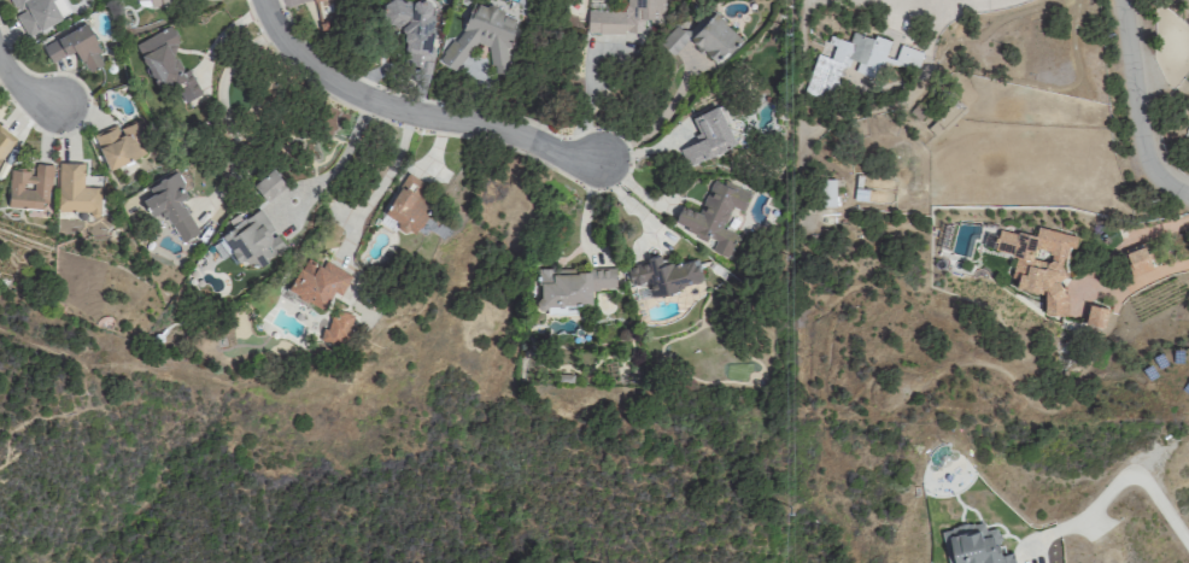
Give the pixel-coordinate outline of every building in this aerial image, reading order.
[(60,19),(51,0),(10,0),(17,14),(15,15),(25,36),(60,19)] [(317,21),(330,19),(326,0),(313,0),(317,21)] [(406,65),(417,65),(417,73),(433,73),(431,0),(395,0),(381,0),(381,27),(405,26),(406,65)] [(625,11),(587,10),(586,33),(642,34),(642,20),(663,20),(663,0),(625,0),(625,11)] [(437,59),(454,71),(475,42),(490,45),(487,65),(499,73),(505,75),(512,21),(515,17),(511,16),(493,4),(474,1),(465,13),(464,21),(437,59)] [(672,55),(688,37),(716,62),(739,35),(712,11),(700,24),(696,21),(685,34),(675,24),(658,42),(672,55)] [(75,50),(86,72),(105,63),(85,22),(40,43),(49,62),(75,50)] [(134,43),(156,88),(172,80),(182,102),(200,93),(187,68),(182,71),(171,49),(180,45),(170,25),(134,43)] [(803,93),(833,102),(846,59),(856,62),(854,72),(874,78),(879,60),(916,71),(922,51),(898,44),(894,59),(884,56),(889,41),(853,31),(850,43),(836,38),(830,58),(815,53),(803,93)] [(966,109),(956,98),(925,126),(935,137),(966,109)] [(680,147),(688,165),(735,146),(718,104),(689,116),(699,139),(680,147)] [(107,170),(145,153),(139,139),(146,136),(139,119),(116,128),(115,126),(93,136),(107,170)] [(13,137),(0,129),(0,157),(13,137)] [(56,212),(99,213),(100,187),(82,186),(82,162),(58,161),(56,212)] [(7,207),(47,209),(49,164),(33,163),(32,170),(9,170),(7,207)] [(252,184),(265,201),(285,185),(272,169),(252,184)] [(179,243),(198,234),(181,199),(188,196),(176,172),(138,190),(150,216),(162,210),(179,243)] [(423,182),(407,172),(382,215),(414,234),(431,205),(415,195),(423,182)] [(834,206),(834,179),(817,178),(816,206),(834,206)] [(747,192),(711,179),(699,212),(680,205),(672,226),(713,240),(709,251),(728,258),(737,233),(723,228),(730,207),(741,210),(747,192)] [(214,235),(222,248),(226,246),(235,263),(245,257),(251,266),(285,248),(275,230),(273,232),(261,209),(214,235)] [(1046,293),(1042,312),(1061,316),(1068,279),(1061,277),(1066,245),(1074,247),(1076,233),(1036,226),(1035,234),(996,227),(992,249),(1016,254),(1011,287),(1046,293)] [(1152,268),(1143,244),(1123,252),(1132,275),(1152,268)] [(649,296),(702,283),(696,257),(660,265),(658,257),(623,266),(628,285),(645,281),(649,296)] [(341,293),(350,274),(324,262),(322,266),(303,258),(287,292),(324,308),(332,289),(341,293)] [(539,307),(590,306),(590,289),(615,289),(615,269),(539,270),(539,307)] [(1083,323),(1103,328),(1108,308),(1087,304),(1083,323)] [(352,314),(332,308),(323,340),(343,345),(352,314)] [(1012,553),(1001,554),(997,527),(984,529),(983,522),(941,528),(946,562),(1014,562),(1012,553)]
